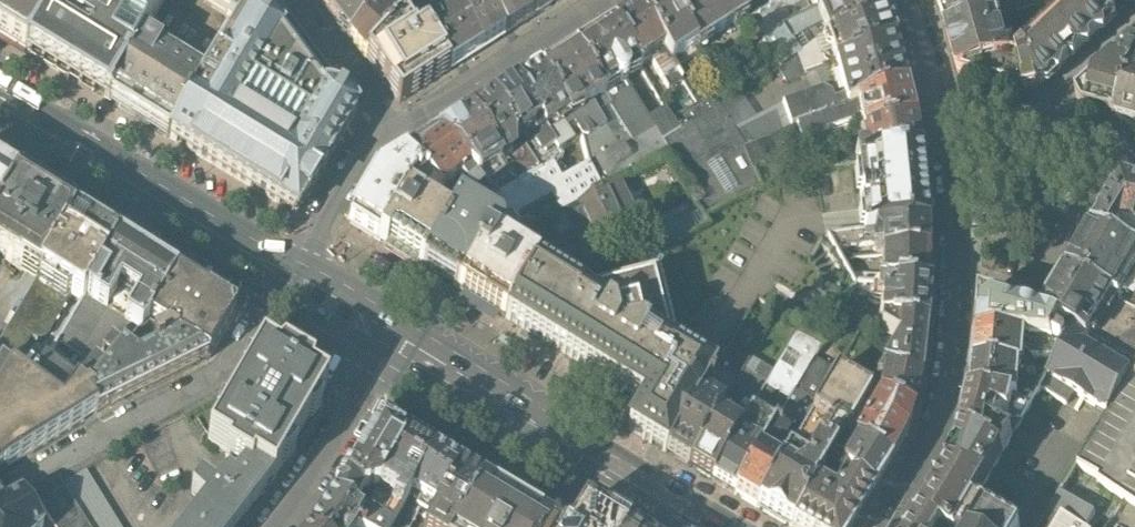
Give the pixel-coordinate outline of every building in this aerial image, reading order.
[(6,43),(24,54),(55,3),(50,0),(0,0),(0,40),(6,43)] [(55,3),(24,54),(75,85),(108,104),(170,0),(56,0),(55,3)] [(108,104),(117,108),(141,123),(169,140),(251,0),(170,0),(108,104)] [(169,140),(184,149),(296,215),(357,113),(272,0),(251,0),(169,140)] [(350,37),(385,0),(321,0),(350,37)] [(350,37),(365,58),(396,24),(386,14),(398,3),(407,12),(418,0),(385,0),(350,37)] [(400,20),(415,41),(426,35),(424,32),(450,1),(449,0),(419,0),(418,0),(407,12),(400,20)] [(453,7),(481,52),(504,37),(481,0),(464,0),(453,7)] [(481,0),(504,37),(535,18),(524,0),(481,0)] [(535,18),(564,0),(524,0),(535,18)] [(666,0),(657,0),(648,6),(638,11),(664,52),(674,68),(699,52),(696,48),(666,0)] [(696,48),(747,16),(740,5),(737,0),(666,0),(696,48)] [(877,0),(838,0),(816,10),(800,18),(783,27),(791,39),(822,25),(828,39),(884,16),(877,0)] [(816,10),(838,0),(812,0),(816,10)] [(939,4),(948,32),(999,17),(1034,7),(1032,0),(954,0),(939,4)] [(1054,75),(1117,17),(1102,1),(1098,5),(1084,0),(1076,0),(1027,48),(1054,75)] [(453,7),(450,1),(424,32),(426,35),(450,72),(481,52),(453,7)] [(664,52),(638,11),(632,15),(613,27),(639,67),(650,60),(664,52)] [(894,43),(884,16),(828,39),(826,40),(835,65),(894,43)] [(948,32),(959,75),(1011,61),(1007,46),(1014,44),(1009,27),(1002,29),(999,17),(948,32)] [(400,20),(396,24),(365,58),(400,103),(450,72),(426,35),(415,41),(400,20)] [(612,28),(607,31),(601,35),(589,43),(575,51),(602,94),(605,98),(608,104),(628,136),(633,144),(645,137),(655,131),(653,128),(650,124),(630,90),(626,84),(627,82),(627,81),(628,80),(628,79),(631,79),(635,76),(640,73),(639,67),(613,27),(612,28)] [(791,39),(783,27),(762,40),(780,68),(801,54),(791,39)] [(777,71),(784,82),(802,70),(807,86),(810,96),(822,92),(830,96),(832,101),(843,96),(835,65),(826,40),(815,45),(801,54),(780,68),(777,71)] [(897,56),(894,43),(835,65),(843,96),(848,109),(857,106),(905,88),(897,56)] [(1054,75),(1027,48),(1017,57),(1019,63),(1011,61),(959,75),(960,76),(1023,95),(1037,92),(1054,75)] [(1077,99),(1083,111),(1116,121),(1130,76),(1134,67),(1134,49),(1132,48),(1077,99)] [(602,94),(575,51),(540,73),(568,118),(570,121),(605,98),(602,94)] [(664,52),(650,60),(668,90),(682,81),(674,68),(664,52)] [(1130,76),(1116,121),(1134,126),(1134,67),(1130,76)] [(540,73),(516,89),(545,133),(559,124),(568,118),(540,73)] [(863,133),(913,121),(905,88),(857,106),(863,133)] [(501,98),(493,103),(518,141),(524,150),(545,133),(516,89),(510,92),(508,93),(501,97),(501,98)] [(848,109),(843,96),(832,101),(830,96),(822,92),(810,96),(782,106),(794,129),(797,127),(848,109)] [(740,95),(718,109),(744,152),(745,151),(794,129),(782,106),(756,120),(740,95)] [(753,169),(745,151),(744,152),(718,109),(710,97),(697,105),(673,120),(668,112),(660,117),(650,124),(653,128),(655,131),(656,130),(672,160),(666,163),(667,164),(687,192),(705,220),(762,191),(753,169)] [(605,98),(570,121),(581,139),(582,140),(589,167),(588,167),(602,194),(619,185),(667,164),(666,163),(672,160),(656,130),(655,131),(645,137),(633,144),(628,136),(608,104),(605,98)] [(501,164),(502,166),(514,159),(514,145),(518,141),(493,103),(476,114),(471,117),(501,164)] [(848,109),(797,127),(800,140),(825,132),(828,142),(863,133),(857,106),(848,109)] [(449,131),(439,137),(476,176),(478,178),(501,164),(471,117),(461,123),(449,131)] [(913,121),(863,133),(867,149),(856,151),(858,164),(919,156),(913,121)] [(559,124),(545,133),(555,149),(558,154),(559,153),(573,144),(559,124)] [(794,129),(745,151),(753,169),(778,158),(773,147),(800,140),(797,127),(794,129)] [(545,133),(524,150),(540,174),(552,168),(552,169),(562,158),(559,153),(558,154),(555,149),(545,133)] [(476,176),(439,137),(431,143),(418,151),(404,160),(418,173),(441,194),(459,179),(465,185),(476,176)] [(514,159),(502,166),(517,187),(540,174),(524,150),(518,141),(514,145),(514,159)] [(864,233),(874,232),(926,226),(925,214),(919,156),(858,164),(863,221),(864,233)] [(418,173),(404,160),(393,167),(379,175),(350,225),(378,241),(403,198),(418,173)] [(501,164),(478,178),(497,198),(517,187),(502,166),(501,164)] [(497,198),(471,212),(488,224),(488,223),(499,231),(501,233),(502,235),(502,237),(502,240),(501,245),(525,233),(516,217),(552,198),(560,215),(578,206),(602,194),(588,167),(561,182),(552,169),(552,168),(540,174),(517,187),(497,198)] [(441,194),(418,173),(403,198),(448,225),(458,209),(441,194)] [(15,183),(0,174),(0,210),(15,183)] [(459,179),(441,194),(458,209),(471,212),(497,198),(478,178),(476,176),(465,185),(459,179)] [(0,210),(0,258),(37,280),(73,218),(15,183),(0,210)] [(1122,184),(1102,218),(1093,232),(1115,243),(1122,230),(1134,234),(1134,187),(1122,184)] [(635,215),(619,185),(602,194),(578,206),(598,247),(640,225),(635,215)] [(403,198),(378,241),(423,269),(448,225),(403,198)] [(598,247),(578,206),(560,215),(547,222),(557,242),(555,243),(555,244),(533,255),(528,262),(536,267),(538,265),(568,261),(598,247)] [(484,263),(497,247),(501,245),(502,240),(502,237),(502,235),(501,233),(499,231),(488,223),(488,224),(471,212),(458,209),(448,225),(423,269),(458,289),(476,259),(484,263)] [(647,209),(635,215),(640,225),(655,255),(667,248),(647,209)] [(117,245),(73,218),(37,280),(10,326),(31,338),(36,340),(43,339),(48,334),(70,297),(82,304),(117,245)] [(927,253),(926,226),(874,232),(874,237),(880,241),(882,256),(927,253)] [(875,257),(882,256),(880,241),(874,237),(874,232),(864,233),(828,236),(836,251),(844,250),(846,247),(874,244),(875,257)] [(1134,278),(1134,253),(1115,243),(1093,232),(1080,254),(1068,274),(1120,303),(1134,278)] [(117,245),(82,304),(57,346),(94,365),(111,344),(124,353),(149,325),(176,279),(117,245)] [(501,245),(497,247),(484,263),(476,259),(458,289),(505,318),(536,268),(537,267),(536,267),(528,262),(501,245)] [(927,253),(882,256),(881,276),(881,287),(882,287),(927,289),(927,253)] [(585,293),(582,298),(581,297),(582,295),(536,268),(505,318),(645,402),(628,429),(657,446),(666,452),(700,394),(708,380),(709,380),(713,373),(705,369),(675,350),(674,350),(673,351),(672,350),(674,346),(675,346),(659,276),(656,275),(585,292),(585,293)] [(1120,303),(1068,274),(1043,316),(1061,326),(1074,334),(1086,340),(1086,339),(1088,340),(1091,335),(1131,360),(1130,361),(1134,364),(1134,311),(1120,303)] [(881,276),(850,276),(856,286),(881,287),(881,276)] [(1120,303),(1134,311),(1134,278),(1120,303)] [(242,319),(176,279),(149,325),(201,363),(242,319)] [(841,311),(860,322),(861,318),(864,301),(881,303),(882,287),(881,287),(856,286),(850,296),(841,311)] [(927,289),(882,287),(881,303),(880,324),(898,325),(924,326),(927,289)] [(1032,313),(982,298),(979,334),(1052,343),(1061,326),(1043,316),(1032,313)] [(880,334),(897,343),(898,325),(880,324),(880,334)] [(201,363),(149,325),(124,353),(111,344),(94,365),(57,346),(31,388),(86,424),(201,363)] [(918,382),(924,326),(898,325),(897,343),(880,371),(918,382)] [(10,326),(0,342),(0,366),(10,373),(31,338),(10,326)] [(774,374),(751,413),(774,426),(775,425),(814,359),(824,342),(807,332),(802,329),(774,374)] [(1052,343),(979,334),(976,366),(1021,370),(1024,371),(1025,351),(1030,352),(1030,355),(1033,359),(1058,361),(1064,350),(1052,343)] [(1042,391),(1065,405),(1072,393),(1108,414),(1131,375),(1083,346),(1086,340),(1074,334),(1064,350),(1058,361),(1043,387),(1042,391)] [(708,380),(700,394),(724,408),(750,363),(728,348),(713,373),(709,380),(708,380)] [(280,364),(262,353),(211,442),(230,453),(227,458),(244,468),(252,472),(254,469),(273,481),(301,433),(326,391),(308,380),(311,374),(295,365),(283,358),(280,364)] [(774,426),(759,452),(768,457),(781,465),(787,456),(812,412),(835,373),(814,359),(775,425),(774,426)] [(724,408),(716,420),(739,434),(751,413),(774,374),(752,360),(750,363),(724,408)] [(0,366),(0,475),(86,424),(31,388),(10,373),(0,366)] [(1021,370),(976,366),(972,397),(1034,402),(1042,391),(1043,387),(1019,385),(1021,370)] [(1108,414),(1077,466),(1099,479),(1098,482),(1134,507),(1134,367),(1131,375),(1108,414)] [(878,400),(911,416),(918,382),(880,371),(875,381),(880,383),(875,398),(878,400)] [(869,390),(835,373),(812,412),(825,419),(827,423),(812,449),(813,450),(830,459),(842,439),(867,394),(869,390)] [(724,408),(700,394),(666,452),(689,465),(716,420),(724,408)] [(842,439),(852,445),(878,400),(875,398),(867,394),(842,439)] [(1034,402),(972,397),(964,429),(1004,454),(1013,438),(997,429),(999,421),(1002,422),(1003,418),(1023,423),(1034,402)] [(852,445),(854,446),(888,466),(904,436),(911,416),(878,400),(852,445)] [(825,419),(812,412),(787,456),(806,467),(806,462),(813,450),(812,449),(827,423),(825,419)] [(751,413),(739,434),(712,479),(735,492),(759,452),(774,426),(751,413)] [(689,465),(712,479),(739,434),(716,420),(689,465)] [(379,424),(332,499),(350,509),(351,512),(361,518),(407,441),(379,424)] [(974,504),(1004,454),(964,429),(963,431),(964,432),(961,437),(963,438),(959,445),(964,448),(950,469),(942,483),(936,484),(938,490),(935,494),(934,493),(929,503),(930,504),(921,518),(916,519),(916,526),(960,526),(974,504)] [(842,466),(854,446),(852,445),(842,439),(830,459),(842,466)] [(361,518),(356,526),(392,526),(404,506),(433,455),(407,441),(361,518)] [(871,494),(888,466),(854,446),(842,466),(845,468),(855,474),(851,481),(871,494)] [(787,456),(781,465),(758,506),(791,525),(814,487),(830,459),(813,450),(806,462),(806,467),(787,456)] [(758,506),(781,465),(768,457),(759,452),(735,492),(758,506)] [(433,455),(404,506),(429,522),(460,471),(433,455)] [(842,466),(830,459),(814,487),(828,496),(845,468),(842,466)] [(244,468),(227,477),(215,490),(200,481),(191,493),(204,505),(186,526),(237,526),(273,481),(254,469),(252,472),(244,468)] [(427,526),(456,526),(482,484),(460,471),(429,522),(427,526)] [(85,472),(60,487),(84,526),(120,526),(85,472)] [(791,525),(794,526),(851,526),(871,494),(851,481),(844,493),(830,497),(828,496),(814,487),(791,525)] [(60,487),(57,483),(33,496),(53,526),(84,526),(60,487)] [(551,524),(482,484),(456,526),(550,526),(551,524)] [(1095,513),(1062,493),(1041,526),(1087,526),(1095,513)] [(313,526),(356,526),(361,518),(351,512),(350,509),(332,499),(313,526)] [(20,502),(4,511),(0,507),(0,526),(36,526),(20,502)] [(974,504),(960,526),(1014,526),(984,509),(984,510),(974,504)] [(585,505),(571,526),(621,526),(585,505)]
